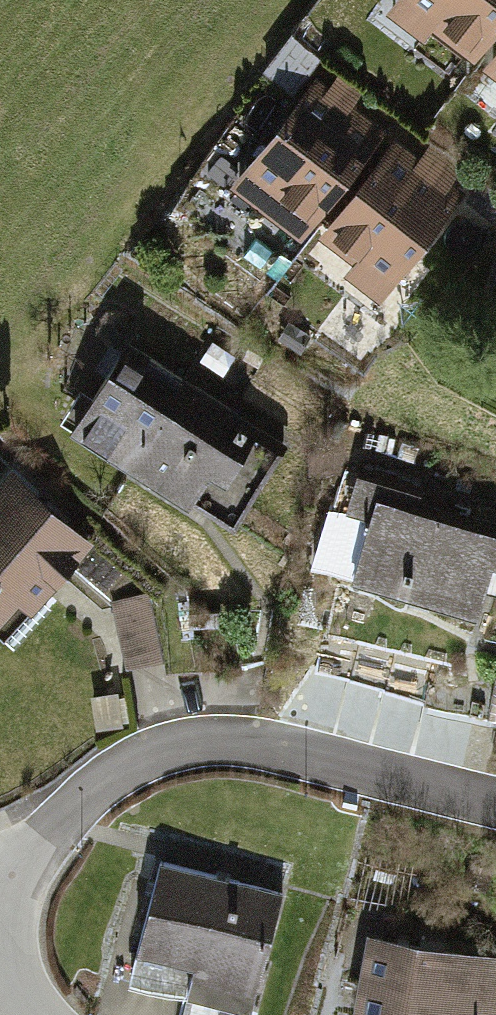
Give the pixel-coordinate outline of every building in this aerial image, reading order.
[(398,17),(483,78),(495,61),(495,0),(398,0),(406,6),(398,17)] [(483,78),(495,88),(495,61),(483,78)] [(316,257),(402,145),(366,118),(377,104),(350,83),(340,96),(325,85),(238,198),(316,257)] [(429,165),(402,145),(316,257),(392,314),(473,207),(454,192),(469,172),(440,150),(429,165)] [(141,347),(78,437),(149,486),(212,397),(141,347)] [(214,351),(201,369),(227,386),(239,368),(214,351)] [(290,451),(212,397),(149,486),(206,526),(216,512),(237,527),(290,451)] [(18,652),(105,552),(21,479),(0,503),(0,637),(18,652)] [(369,485),(358,524),(340,518),(323,579),(491,625),(495,607),(495,532),(429,514),(432,502),(369,485)] [(155,600),(113,609),(129,680),(171,670),(155,600)] [(161,869),(140,958),(201,972),(194,1005),(235,1014),(261,1014),(288,898),(161,869)] [(373,941),(363,1014),(495,1014),(495,957),(373,941)]
